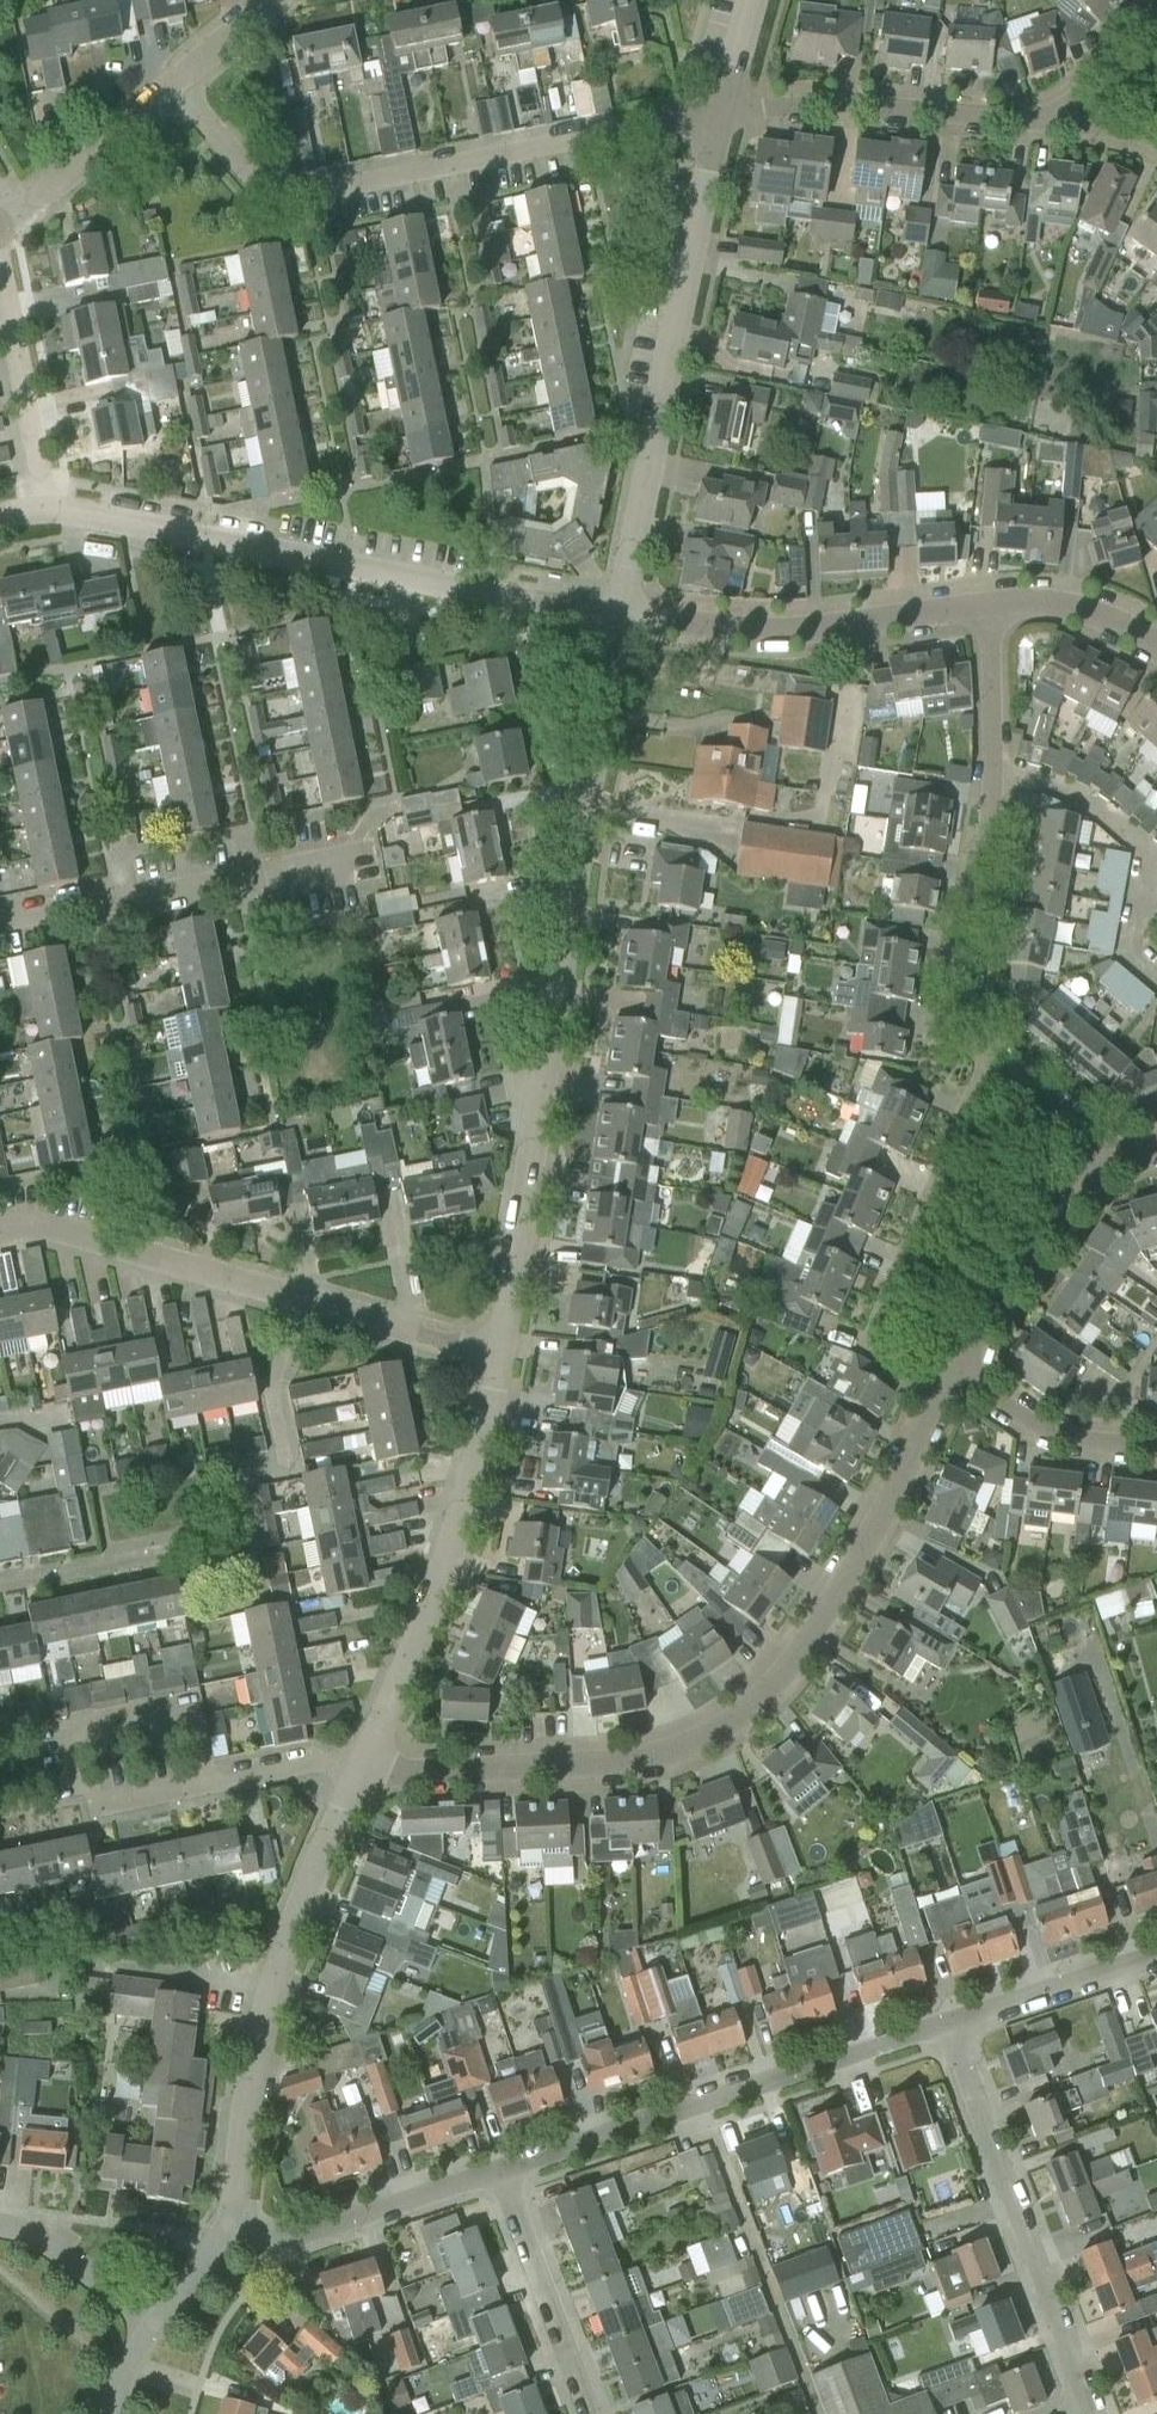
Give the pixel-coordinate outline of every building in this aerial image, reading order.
[(78,0),(65,0),(67,11),(64,12),(47,15),(48,20),(24,25),(32,64),(40,62),(46,93),(45,93),(46,94),(65,90),(65,89),(64,89),(58,60),(71,58),(70,49),(88,46),(78,0)] [(88,46),(121,39),(117,22),(134,19),(130,0),(112,0),(112,2),(96,5),(95,0),(78,0),(88,46)] [(150,25),(167,22),(168,27),(183,24),(182,19),(186,18),(183,6),(182,7),(180,0),(145,0),(150,25)] [(614,29),(619,55),(641,50),(631,0),(605,0),(586,4),(592,33),(614,29)] [(873,10),(874,10),(883,11),(884,0),(874,0),(873,10)] [(924,8),(938,11),(940,0),(926,0),(924,8)] [(1070,21),(1080,9),(1098,25),(1120,0),(1046,0),(1070,21)] [(855,60),(858,36),(861,17),(834,13),(835,8),(799,4),(797,20),(795,37),(792,37),(789,61),(835,67),(836,57),(855,60)] [(453,9),(420,16),(431,70),(447,66),(443,48),(460,44),(453,9)] [(556,10),(523,17),(534,71),(550,68),(546,49),(563,46),(556,10)] [(1034,36),(1017,41),(1030,79),(1058,69),(1051,47),(1065,43),(1055,14),(1029,23),(1034,36)] [(872,15),(870,31),(881,32),(883,17),(872,15)] [(944,70),(990,74),(991,64),(1013,57),(1005,34),(1000,15),(981,20),(953,17),(952,31),(947,31),(944,70)] [(383,79),(382,79),(392,129),(410,125),(403,91),(399,76),(431,70),(420,16),(387,22),(390,36),(374,40),(376,48),(383,79)] [(876,68),(897,71),(898,65),(924,68),(930,28),(903,24),(904,19),(883,16),(883,17),(881,32),(879,44),(876,68)] [(534,71),(523,17),(490,24),(497,59),(514,56),(518,74),(534,71)] [(350,86),(362,84),(364,83),(358,52),(356,43),(353,30),(322,36),(330,76),(347,72),(350,86)] [(312,79),(330,76),(322,36),(291,42),(302,96),(315,94),(312,79)] [(374,40),(356,43),(358,52),(376,48),(374,40)] [(382,79),(364,83),(362,84),(365,99),(369,98),(376,132),(392,129),(382,79)] [(594,116),(589,87),(587,82),(570,85),(577,120),(594,116)] [(605,84),(589,87),(594,116),(611,113),(605,84)] [(506,99),(489,102),(496,136),(513,133),(506,99)] [(496,136),(489,102),(472,106),(478,140),(496,136)] [(286,113),(294,148),(310,145),(303,110),(286,113)] [(786,214),(812,216),(813,216),(814,212),(815,203),(821,204),(822,190),(826,191),(828,167),(831,143),(795,139),(793,148),(795,148),(787,208),(786,214)] [(890,142),(889,148),(890,148),(885,190),(886,190),(900,192),(898,201),(918,204),(925,147),(890,142)] [(751,205),(787,208),(795,148),(793,148),(758,143),(752,191),(753,191),(751,205)] [(856,207),(855,217),(854,221),(878,224),(880,210),(883,210),(886,190),(885,190),(890,148),(889,148),(856,144),(850,192),(854,193),(853,206),(856,207)] [(310,145),(294,148),(299,176),(315,173),(310,145)] [(1027,208),(1026,213),(1074,219),(1075,215),(1078,193),(1085,194),(1086,192),(1089,168),(1048,163),(1046,177),(1031,175),(1028,199),(1027,208)] [(952,207),(979,210),(984,166),(973,165),(972,171),(955,169),(953,189),(938,187),(935,217),(951,219),(952,207)] [(984,166),(979,210),(993,212),(992,224),(1019,227),(1023,198),(1009,196),(1011,176),(994,174),(995,167),(984,166)] [(1122,206),(1134,180),(1105,167),(1078,223),(1110,238),(1124,207),(1122,206)] [(524,197),(530,227),(570,220),(563,189),(524,197)] [(472,208),(476,228),(478,228),(488,226),(484,205),(472,208)] [(1152,206),(1128,238),(1156,259),(1156,209),(1152,206)] [(901,242),(925,246),(930,213),(905,209),(901,242)] [(141,214),(143,228),(157,225),(154,211),(141,214)] [(813,216),(812,216),(807,253),(822,255),(828,256),(829,251),(833,214),(814,212),(813,216)] [(855,217),(833,214),(829,251),(850,253),(854,221),(855,217)] [(381,226),(387,257),(427,249),(420,218),(381,226)] [(530,227),(536,257),(576,249),(570,220),(530,227)] [(488,226),(478,228),(480,237),(504,233),(502,223),(488,226)] [(90,224),(75,227),(78,241),(93,238),(90,224)] [(336,257),(337,267),(347,265),(340,234),(329,237),(333,257),(336,257)] [(58,252),(65,288),(107,279),(107,277),(119,275),(111,235),(93,238),(78,241),(79,248),(58,252)] [(737,261),(760,264),(779,266),(782,246),(739,241),(737,261)] [(1072,330),(1079,332),(1084,315),(1096,293),(1117,250),(1102,243),(1081,286),(1082,286),(1078,311),(1072,330)] [(480,248),(484,268),(496,265),(492,245),(480,248)] [(238,255),(244,286),(284,277),(278,247),(238,255)] [(378,290),(393,287),(433,279),(427,249),(387,257),(372,260),(378,290)] [(525,260),(531,288),(542,286),(542,287),(564,283),(582,280),(576,249),(536,257),(525,260)] [(952,301),(954,284),(940,282),(943,256),(924,254),(918,296),(952,301)] [(822,255),(819,279),(825,279),(828,256),(822,255)] [(337,277),(341,297),(352,294),(347,265),(337,267),(339,276),(337,277)] [(496,265),(484,268),(488,288),(500,285),(496,265)] [(127,290),(155,284),(168,282),(165,266),(123,274),(127,290)] [(1156,290),(1156,289),(1156,271),(1148,284),(1156,290)] [(178,278),(182,299),(194,296),(190,276),(178,278)] [(244,286),(250,316),(290,308),(284,277),(244,286)] [(783,331),(781,343),(814,350),(839,355),(843,338),(834,336),(840,307),(823,304),(827,284),(799,278),(794,298),(791,297),(783,331)] [(393,287),(399,316),(421,312),(421,313),(439,309),(433,279),(393,287)] [(874,281),(872,288),(889,292),(891,285),(874,281)] [(524,290),(530,321),(570,313),(564,283),(542,287),(542,286),(531,288),(524,290)] [(155,284),(127,290),(130,306),(158,301),(155,284)] [(1006,316),(1009,296),(978,291),(975,312),(1006,316)] [(352,294),(341,297),(345,317),(357,314),(352,294)] [(194,296),(182,299),(186,319),(198,316),(194,296)] [(1037,310),(1016,305),(1013,318),(1035,323),(1037,310)] [(78,351),(120,343),(120,342),(130,340),(123,306),(85,313),(62,318),(69,353),(78,351)] [(250,316),(256,345),(256,346),(278,341),(279,342),(296,338),(290,308),(250,316)] [(474,311),(478,331),(490,329),(486,309),(474,311)] [(381,319),(387,350),(427,342),(421,313),(421,312),(399,316),(381,319)] [(530,321),(536,350),(576,342),(570,313),(530,321)] [(1139,345),(1156,338),(1156,315),(1132,336),(1139,345)] [(781,343),(783,331),(774,329),(775,325),(735,316),(728,349),(741,351),(739,361),(782,370),(784,360),(810,366),(814,350),(781,343)] [(490,329),(478,331),(482,351),(494,349),(490,329)] [(180,339),(185,359),(196,357),(192,336),(180,339)] [(332,340),(336,360),(347,358),(343,338),(332,340)] [(1139,345),(1139,346),(1140,362),(1156,362),(1156,338),(1139,345)] [(238,348),(245,379),(284,371),(279,342),(278,341),(256,346),(256,345),(238,348)] [(387,350),(393,379),(433,371),(427,342),(387,350)] [(539,361),(542,380),(582,372),(576,342),(536,350),(537,351),(521,354),(523,365),(539,361)] [(139,373),(136,357),(135,355),(122,353),(120,343),(78,351),(85,386),(127,378),(127,376),(139,373)] [(196,357),(185,359),(186,364),(189,379),(200,377),(196,357)] [(347,358),(336,360),(340,381),(352,378),(347,358)] [(186,364),(172,367),(175,382),(186,380),(189,379),(186,364)] [(143,372),(147,389),(175,383),(175,382),(172,367),(143,372)] [(486,370),(490,390),(502,388),(498,368),(486,370)] [(245,379),(251,408),(290,400),(284,371),(245,379)] [(393,379),(400,409),(439,401),(433,371),(393,379)] [(542,380),(548,409),(588,401),(582,372),(542,380)] [(834,375),(830,396),(863,402),(863,403),(867,404),(872,382),(834,375)] [(175,383),(147,389),(150,405),(178,399),(175,383)] [(1140,385),(1140,395),(1156,395),(1156,385),(1140,385)] [(709,449),(740,455),(746,421),(762,424),(767,393),(732,386),(729,402),(718,400),(709,449)] [(502,388),(490,390),(495,411),(506,408),(502,388)] [(858,426),(863,403),(863,402),(830,396),(829,397),(825,396),(820,419),(858,426)] [(344,399),(348,420),(359,417),(355,397),(344,399)] [(188,400),(192,420),(204,418),(200,398),(188,400)] [(244,440),(257,438),(296,430),(290,400),(251,408),(238,411),(244,440)] [(400,409),(406,438),(445,430),(439,401),(400,409)] [(588,401),(548,409),(555,440),(594,432),(588,401)] [(91,415),(98,450),(119,446),(121,452),(142,448),(140,440),(156,437),(151,415),(136,419),(133,406),(91,415)] [(904,428),(917,430),(920,428),(922,415),(906,412),(904,428)] [(220,415),(204,418),(206,430),(222,427),(220,415)] [(359,417),(348,420),(352,440),(364,437),(359,417)] [(204,418),(192,420),(196,441),(208,438),(206,430),(204,418)] [(1022,449),(1025,431),(984,425),(981,443),(1022,449)] [(498,430),(503,451),(514,448),(510,428),(498,430)] [(257,438),(263,467),(302,459),(296,430),(257,438)] [(445,430),(406,438),(412,469),(451,461),(445,430)] [(896,474),(903,436),(887,433),(878,475),(896,474)] [(1081,478),(1084,446),(1067,446),(1061,499),(1079,501),(1081,478)] [(1109,451),(1084,446),(1081,478),(1101,480),(1102,486),(1118,482),(1115,472),(1109,451)] [(541,460),(541,458),(489,468),(488,468),(490,494),(510,490),(512,501),(560,490),(567,494),(562,522),(550,530),(502,521),(495,556),(516,561),(517,557),(525,558),(524,562),(544,566),(545,562),(561,565),(566,562),(568,566),(588,552),(585,549),(590,546),(593,530),(597,531),(601,510),(597,509),(599,502),(603,502),(610,464),(597,462),(594,447),(552,455),(553,458),(541,460)] [(10,463),(7,448),(0,449),(0,465),(10,463)] [(1130,456),(1109,451),(1115,472),(1133,467),(1130,456)] [(200,459),(204,479),(216,477),(212,457),(200,459)] [(356,459),(360,480),(372,477),(368,457),(356,459)] [(302,459),(263,467),(269,498),(309,490),(302,459)] [(991,551),(1024,554),(1025,554),(1029,511),(1011,509),(1015,475),(985,472),(980,521),(994,522),(991,551)] [(915,514),(913,473),(896,474),(898,515),(915,514)] [(896,474),(878,475),(881,516),(898,515),(896,474)] [(771,503),(803,509),(807,482),(776,476),(771,503)] [(216,477),(204,479),(208,499),(220,497),(216,477)] [(807,482),(803,509),(802,511),(818,514),(825,480),(808,477),(807,482)] [(693,521),(747,532),(752,509),(761,511),(766,487),(726,479),(725,487),(701,482),(693,521)] [(167,487),(165,497),(179,500),(181,490),(167,487)] [(919,510),(949,509),(948,491),(918,493),(919,510)] [(849,504),(851,540),(853,574),(865,573),(865,580),(886,579),(884,539),(866,540),(864,503),(849,504)] [(1025,554),(1024,554),(1023,563),(1057,567),(1063,506),(1048,504),(1047,513),(1029,511),(1025,554)] [(1108,565),(1110,573),(1140,564),(1126,512),(1106,518),(1108,522),(1090,527),(1095,545),(1088,547),(1094,569),(1108,565)] [(936,531),(915,532),(916,546),(917,570),(954,568),(953,563),(967,562),(969,539),(952,539),(952,530),(951,530),(950,513),(935,514),(936,531)] [(853,574),(851,540),(833,541),(832,521),(816,522),(818,552),(819,576),(831,575),(832,582),(853,581),(853,574)] [(1156,556),(1156,525),(1141,540),(1156,556)] [(724,593),(740,596),(751,540),(716,533),(713,548),(685,542),(682,558),(687,559),(681,585),(723,594),(724,593)] [(788,546),(790,588),(806,587),(804,554),(788,546)] [(67,571),(32,578),(40,620),(75,613),(76,620),(94,615),(121,610),(115,579),(71,588),(67,571)] [(17,674),(7,627),(40,620),(32,578),(0,584),(0,601),(4,622),(0,622),(0,677),(17,674)] [(286,629),(292,660),(332,652),(326,621),(286,629)] [(1056,711),(1063,697),(1062,697),(1083,659),(1082,659),(1068,652),(1073,643),(1061,637),(1037,684),(1030,698),(1056,711)] [(56,638),(45,640),(50,667),(58,665),(61,665),(56,638)] [(236,650),(240,670),(252,668),(248,648),(236,650)] [(1093,701),(1109,672),(1107,672),(1094,665),(1098,657),(1086,650),(1082,659),(1083,659),(1062,697),(1063,697),(1077,705),(1072,715),(1084,721),(1089,711),(1094,701),(1093,701)] [(141,659),(147,689),(187,681),(181,651),(141,659)] [(913,654),(920,701),(945,697),(948,714),(972,710),(969,664),(947,667),(948,670),(943,671),(940,654),(930,655),(930,651),(913,654)] [(292,660),(298,689),(338,681),(332,652),(292,660)] [(894,705),(920,701),(913,654),(897,656),(897,660),(887,661),(894,705)] [(1094,701),(1089,711),(1115,724),(1140,676),(1113,662),(1107,672),(1109,672),(1093,701),(1094,701)] [(385,674),(391,703),(407,700),(408,706),(441,699),(434,664),(385,674)] [(450,694),(454,715),(510,703),(502,665),(465,672),(469,690),(450,694)] [(252,668),(240,670),(244,690),(256,688),(252,668)] [(771,720),(781,722),(777,749),(823,756),(831,705),(823,704),(826,682),(771,673),(770,682),(777,683),(771,720)] [(91,680),(95,700),(107,697),(103,677),(91,680)] [(147,689),(153,719),(193,711),(187,681),(147,689)] [(298,689),(304,719),(344,711),(338,681),(298,689)] [(1147,741),(1156,730),(1156,692),(1154,690),(1125,722),(1147,741)] [(107,697),(95,700),(99,720),(111,717),(107,697)] [(1,711),(7,742),(47,734),(41,703),(1,711)] [(264,727),(260,707),(248,709),(252,730),(264,727)] [(199,740),(193,711),(153,719),(159,747),(159,748),(199,740)] [(304,719),(310,748),(350,740),(344,711),(304,719)] [(1047,749),(1046,743),(1054,720),(1039,716),(1032,741),(1031,744),(1019,742),(1015,758),(1027,761),(1026,765),(1026,766),(1040,769),(1041,765),(1047,749)] [(286,735),(283,723),(264,727),(252,730),(256,750),(268,747),(266,739),(286,735)] [(697,749),(693,775),(758,784),(766,732),(729,726),(725,753),(697,749)] [(1156,751),(1156,730),(1147,741),(1156,751)] [(7,742),(13,771),(53,763),(47,734),(7,742)] [(481,773),(465,777),(467,791),(485,787),(485,785),(526,777),(517,735),(475,743),(481,773)] [(103,739),(107,759),(119,756),(115,736),(103,739)] [(159,748),(165,778),(205,770),(199,740),(159,748)] [(310,748),(316,778),(356,770),(350,740),(310,748)] [(1088,788),(1089,785),(1097,767),(1104,752),(1092,746),(1083,764),(1073,758),(1066,773),(1076,779),(1075,782),(1087,789),(1088,788)] [(1063,779),(1066,773),(1073,755),(1059,750),(1058,754),(1047,749),(1041,765),(1052,769),(1050,774),(1063,779)] [(119,756),(107,759),(111,779),(123,776),(119,756)] [(13,771),(19,801),(59,793),(53,763),(13,771)] [(260,768),(264,788),(276,786),(272,766),(260,768)] [(165,778),(171,807),(211,799),(205,770),(165,778)] [(356,770),(316,778),(322,809),(362,800),(356,770)] [(149,771),(137,773),(139,782),(151,780),(149,771)] [(1089,785),(1098,791),(1099,791),(1108,777),(1098,771),(1089,785)] [(774,786),(758,784),(693,775),(690,801),(770,813),(774,786)] [(893,780),(887,821),(950,830),(953,814),(949,813),(950,803),(927,800),(929,786),(893,780)] [(276,786),(264,788),(268,809),(280,806),(276,786)] [(1111,799),(1112,799),(1120,807),(1131,794),(1122,786),(1111,799)] [(19,801),(25,831),(65,822),(59,793),(19,801)] [(399,800),(403,817),(433,810),(430,794),(399,800)] [(115,798),(119,818),(131,815),(127,795),(115,798)] [(1033,836),(1073,843),(1088,845),(1091,823),(1069,809),(1054,801),(1041,796),(1038,812),(1038,811),(1033,836)] [(211,799),(171,807),(177,838),(217,830),(211,799)] [(1131,816),(1140,824),(1151,811),(1142,804),(1131,816)] [(406,832),(436,825),(436,824),(433,810),(403,817),(394,818),(396,828),(397,833),(406,831),(406,832)] [(457,854),(457,855),(498,846),(491,813),(450,822),(436,824),(436,825),(443,857),(457,854)] [(131,815),(119,818),(123,838),(135,836),(131,815)] [(883,846),(881,861),(917,866),(919,853),(942,856),(944,846),(947,847),(950,830),(887,821),(883,846)] [(25,831),(31,860),(71,852),(65,822),(25,831)] [(743,826),(735,876),(836,891),(843,841),(743,826)] [(1033,836),(1028,862),(1069,869),(1073,843),(1033,836)] [(845,839),(843,853),(857,856),(858,846),(854,841),(845,839)] [(498,846),(457,855),(464,887),(504,879),(498,846)] [(660,887),(656,907),(696,913),(702,875),(713,877),(716,861),(707,854),(700,853),(699,857),(655,851),(649,886),(660,887)] [(1103,863),(1128,868),(1130,855),(1105,851),(1103,863)] [(71,852),(31,860),(37,891),(77,883),(71,852)] [(917,866),(881,861),(879,875),(893,878),(889,906),(937,914),(940,894),(937,894),(938,884),(914,880),(917,866)] [(1028,862),(1024,888),(1064,895),(1069,869),(1028,862)] [(1024,888),(1019,913),(1053,919),(1053,920),(1059,922),(1064,895),(1024,888)] [(1111,891),(1109,902),(1121,904),(1123,894),(1111,891)] [(376,904),(379,919),(411,912),(409,898),(376,904)] [(1121,904),(1109,902),(1106,916),(1119,918),(1121,904)] [(411,912),(379,919),(371,921),(361,923),(365,938),(415,927),(411,912)] [(1014,912),(1010,939),(1048,945),(1053,920),(1053,919),(1019,913),(1014,912)] [(434,923),(441,955),(482,947),(475,914),(434,923)] [(720,929),(743,932),(745,919),(722,915),(720,929)] [(170,927),(176,957),(216,949),(210,919),(170,927)] [(622,943),(619,960),(664,966),(667,950),(682,952),(686,926),(658,921),(655,936),(627,932),(625,944),(622,943)] [(876,953),(873,969),(916,975),(920,948),(892,943),(894,928),(864,924),(860,950),(876,953)] [(1005,964),(1012,966),(1040,970),(1043,971),(1048,945),(1010,939),(1005,964)] [(1087,952),(1112,957),(1114,944),(1089,940),(1087,952)] [(114,950),(118,970),(130,967),(126,947),(114,950)] [(441,955),(422,959),(425,971),(443,967),(448,988),(489,980),(482,947),(441,955)] [(13,991),(29,988),(69,980),(63,949),(7,960),(11,984),(13,991)] [(176,957),(182,987),(223,979),(216,949),(176,957)] [(788,956),(785,974),(798,976),(801,958),(788,956)] [(647,993),(644,1008),(673,1013),(673,1012),(676,986),(662,983),(664,966),(619,960),(617,976),(621,976),(619,989),(647,993)] [(1088,970),(1100,980),(1114,963),(1111,961),(1088,970)] [(1100,980),(1098,982),(1108,990),(1124,971),(1114,963),(1100,980)] [(831,1005),(851,1009),(881,1013),(884,999),(912,1003),(916,975),(873,969),(857,966),(854,980),(850,980),(844,984),(834,983),(831,1005)] [(1006,998),(1031,1020),(1049,999),(1036,988),(1040,970),(1012,966),(1006,998)] [(130,967),(118,970),(122,990),(134,987),(130,967)] [(182,987),(188,1016),(188,1017),(215,1011),(229,1009),(223,979),(182,987)] [(29,988),(35,1017),(75,1009),(69,980),(29,988)] [(1070,1016),(1080,1004),(1060,987),(1049,999),(1031,1020),(1025,1029),(1044,1045),(1069,1016),(1070,1016)] [(1128,1008),(1137,1016),(1154,996),(1144,988),(1128,1008)] [(360,1005),(363,1020),(395,1014),(395,1016),(422,1010),(418,993),(360,1005)] [(791,1042),(797,998),(783,996),(777,1040),(791,1042)] [(126,1008),(130,1028),(142,1026),(138,1005),(126,1008)] [(614,1018),(610,1047),(651,1054),(653,1036),(669,1039),(684,1041),(689,1015),(673,1012),(673,1013),(644,1008),(642,1022),(614,1018)] [(35,1017),(41,1046),(41,1048),(68,1042),(81,1040),(75,1009),(35,1017)] [(881,1013),(851,1009),(847,1036),(862,1038),(860,1054),(903,1061),(907,1032),(879,1028),(881,1013)] [(181,1049),(181,1050),(221,1042),(215,1011),(188,1017),(188,1016),(163,1021),(169,1052),(181,1049)] [(395,1014),(363,1020),(366,1036),(398,1029),(395,1016),(395,1014)] [(408,1047),(410,1059),(466,1048),(459,1015),(418,1023),(422,1044),(408,1047)] [(1044,1045),(1064,1062),(1089,1033),(1070,1016),(1069,1016),(1044,1045)] [(761,1026),(759,1042),(774,1044),(777,1028),(761,1026)] [(1064,1062),(1084,1079),(1109,1050),(1089,1033),(1064,1062)] [(121,1041),(125,1061),(136,1059),(132,1039),(121,1041)] [(28,1049),(34,1080),(74,1072),(68,1042),(41,1048),(41,1046),(28,1049)] [(181,1050),(187,1079),(227,1071),(221,1042),(181,1050)] [(633,1079),(631,1095),(659,1099),(663,1071),(648,1069),(651,1054),(610,1047),(606,1074),(633,1079)] [(427,1067),(431,1087),(432,1089),(439,1087),(473,1080),(466,1048),(410,1059),(413,1070),(427,1067)] [(798,1082),(808,1053),(775,1048),(771,1070),(798,1082)] [(1104,1096),(1111,1088),(1129,1067),(1109,1050),(1084,1079),(1104,1096)] [(136,1059),(125,1061),(129,1082),(140,1079),(136,1059)] [(1111,1088),(1137,1109),(1156,1102),(1156,1073),(1142,1078),(1129,1067),(1111,1088)] [(876,1114),(876,1115),(916,1133),(927,1107),(901,1096),(907,1082),(878,1070),(877,1071),(864,1068),(857,1082),(862,1091),(855,1106),(876,1114)] [(753,1070),(751,1084),(766,1086),(768,1072),(753,1070)] [(187,1079),(193,1109),(233,1101),(227,1071),(187,1079)] [(80,1101),(74,1072),(34,1080),(22,1083),(24,1094),(35,1092),(39,1109),(80,1101)] [(432,1089),(431,1087),(411,1091),(414,1106),(442,1101),(439,1087),(432,1089)] [(601,1105),(597,1134),(638,1140),(638,1138),(658,1142),(661,1128),(658,1125),(656,1116),(659,1099),(631,1095),(629,1110),(601,1105)] [(132,1100),(136,1120),(148,1118),(144,1098),(132,1100)] [(368,1100),(372,1116),(382,1114),(378,1098),(368,1100)] [(448,1105),(451,1119),(484,1113),(481,1098),(448,1105)] [(27,1112),(33,1141),(86,1130),(80,1101),(39,1109),(27,1112)] [(233,1101),(193,1109),(199,1139),(239,1131),(233,1101)] [(728,1111),(726,1124),(748,1127),(750,1114),(728,1111)] [(484,1113),(451,1119),(454,1134),(467,1132),(484,1128),(487,1128),(484,1113)] [(856,1124),(846,1148),(845,1149),(873,1160),(879,1147),(905,1158),(916,1133),(876,1115),(870,1130),(856,1124)] [(148,1118),(136,1120),(141,1141),(152,1138),(148,1118)] [(373,1124),(358,1128),(365,1160),(380,1157),(375,1134),(373,1125),(373,1124)] [(484,1128),(467,1132),(469,1146),(487,1142),(484,1128)] [(86,1130),(33,1141),(39,1172),(92,1161),(86,1130)] [(398,1164),(391,1131),(375,1134),(380,1157),(382,1167),(398,1164)] [(261,1155),(282,1151),(281,1143),(279,1133),(258,1137),(261,1155)] [(620,1165),(618,1181),(649,1186),(649,1185),(656,1186),(658,1168),(652,1167),(653,1158),(642,1157),(636,1156),(638,1140),(597,1134),(592,1160),(620,1165)] [(281,1143),(282,1151),(288,1176),(301,1174),(303,1174),(301,1164),(296,1140),(281,1143)] [(867,1175),(873,1160),(845,1149),(846,1148),(834,1144),(824,1168),(825,1174),(839,1180),(843,1177),(848,1179),(842,1194),(882,1211),(893,1186),(867,1175)] [(207,1182),(200,1149),(166,1156),(173,1188),(207,1182)] [(748,1156),(742,1169),(761,1177),(767,1164),(748,1156)] [(333,1158),(301,1164),(303,1174),(301,1174),(305,1193),(309,1211),(314,1234),(346,1228),(335,1172),(335,1170),(333,1158)] [(466,1171),(433,1178),(441,1219),(475,1212),(471,1196),(495,1191),(489,1161),(465,1166),(466,1171)] [(366,1164),(335,1170),(335,1172),(346,1228),(379,1221),(374,1198),(368,1166),(366,1166),(366,1165),(366,1164)] [(238,1172),(240,1185),(248,1225),(281,1218),(273,1179),(255,1182),(252,1169),(238,1172)] [(441,1219),(433,1178),(401,1184),(409,1226),(441,1219)] [(589,1195),(585,1221),(625,1227),(625,1226),(649,1229),(656,1186),(649,1185),(649,1186),(618,1181),(615,1198),(589,1195)] [(248,1225),(240,1185),(208,1192),(211,1208),(216,1231),(248,1225)] [(822,1204),(812,1228),(839,1240),(845,1226),(871,1237),(882,1211),(842,1194),(836,1209),(822,1204)] [(1149,1200),(1156,1231),(1156,1198),(1149,1200)] [(1115,1218),(1140,1253),(1156,1249),(1156,1231),(1149,1200),(1115,1209),(1117,1217),(1115,1218)] [(1083,1248),(1090,1253),(1124,1276),(1140,1253),(1115,1218),(1113,1220),(1106,1215),(1083,1248)] [(709,1216),(703,1234),(717,1238),(722,1220),(709,1216)] [(726,1217),(719,1234),(735,1240),(742,1223),(726,1217)] [(625,1227),(585,1221),(581,1245),(607,1249),(605,1267),(633,1271),(636,1252),(622,1250),(625,1227)] [(802,1252),(795,1267),(794,1267),(848,1290),(859,1265),(833,1254),(839,1240),(812,1228),(802,1252)] [(30,1298),(19,1301),(18,1302),(28,1353),(48,1349),(45,1335),(56,1333),(44,1273),(40,1252),(22,1256),(30,1298)] [(1090,1253),(1075,1275),(1108,1298),(1124,1276),(1090,1253)] [(0,1305),(0,1359),(28,1353),(18,1302),(19,1301),(15,1279),(11,1258),(0,1260),(0,1281),(0,1282),(5,1303),(0,1305)] [(848,1290),(794,1267),(795,1267),(773,1258),(765,1276),(768,1286),(784,1292),(777,1307),(783,1309),(776,1326),(808,1338),(814,1321),(806,1318),(811,1305),(837,1316),(848,1290)] [(1075,1275),(1062,1293),(1105,1324),(1110,1317),(1099,1310),(1108,1298),(1075,1275)] [(687,1282),(686,1298),(701,1299),(702,1283),(687,1282)] [(582,1342),(590,1343),(590,1342),(601,1343),(608,1341),(608,1332),(609,1332),(612,1315),(627,1317),(631,1290),(601,1286),(599,1301),(571,1296),(567,1325),(577,1327),(575,1341),(576,1341),(582,1342)] [(1078,1339),(1087,1346),(1088,1345),(1090,1347),(1105,1324),(1062,1293),(1045,1316),(1078,1339)] [(160,1382),(146,1315),(142,1297),(128,1299),(132,1317),(137,1346),(123,1349),(130,1388),(142,1385),(145,1401),(162,1397),(158,1382),(160,1382)] [(204,1373),(189,1376),(197,1414),(227,1408),(219,1370),(204,1299),(190,1302),(200,1351),(204,1373)] [(123,1349),(118,1327),(114,1303),(99,1306),(104,1330),(89,1333),(93,1355),(101,1394),(129,1388),(130,1388),(123,1349)] [(160,1382),(158,1382),(162,1397),(166,1420),(197,1414),(189,1376),(183,1347),(175,1305),(161,1308),(169,1350),(175,1379),(160,1382)] [(70,1400),(101,1394),(93,1355),(89,1333),(84,1309),(70,1311),(78,1358),(62,1361),(67,1386),(70,1400)] [(234,1367),(219,1370),(227,1408),(256,1402),(239,1318),(225,1320),(234,1367)] [(1003,1361),(1009,1365),(1005,1370),(1049,1401),(1052,1396),(1058,1400),(1078,1372),(1072,1368),(1077,1362),(1033,1331),(1028,1337),(1023,1333),(1003,1361)] [(702,1377),(722,1383),(735,1338),(715,1332),(702,1377)] [(619,1361),(621,1347),(623,1338),(607,1342),(608,1341),(601,1343),(590,1342),(590,1343),(582,1342),(580,1355),(562,1352),(560,1365),(557,1365),(554,1380),(625,1390),(622,1362),(619,1361)] [(1088,1345),(1087,1346),(1080,1356),(1121,1384),(1127,1374),(1090,1347),(1088,1345)] [(847,1385),(840,1397),(840,1398),(859,1409),(878,1419),(892,1393),(870,1380),(877,1368),(874,1366),(851,1353),(831,1346),(826,1356),(845,1366),(837,1380),(847,1385)] [(1135,1346),(1121,1365),(1130,1371),(1131,1369),(1135,1364),(1143,1353),(1143,1352),(1135,1346)] [(737,1363),(752,1371),(760,1356),(745,1348),(737,1363)] [(404,1396),(397,1365),(359,1373),(353,1374),(356,1388),(361,1386),(365,1403),(359,1404),(359,1406),(365,1404),(404,1396)] [(1149,1371),(1147,1379),(1140,1378),(1136,1411),(1143,1412),(1142,1418),(1156,1420),(1156,1372),(1149,1371)] [(328,1379),(312,1382),(315,1397),(331,1394),(328,1379)] [(813,1399),(800,1424),(861,1458),(875,1433),(853,1420),(859,1409),(840,1398),(840,1397),(807,1379),(799,1391),(813,1399)] [(633,1420),(615,1413),(625,1390),(554,1380),(552,1395),(556,1396),(554,1408),(572,1411),(570,1423),(569,1423),(569,1424),(570,1424),(609,1430),(632,1433),(633,1420)] [(56,1403),(70,1400),(67,1386),(53,1389),(56,1403)] [(727,1403),(739,1410),(745,1400),(733,1393),(727,1403)] [(36,1396),(24,1399),(26,1409),(38,1406),(36,1396)] [(410,1425),(404,1396),(365,1404),(359,1406),(362,1417),(367,1416),(371,1432),(365,1433),(365,1434),(371,1433),(410,1425)] [(334,1409),(318,1412),(321,1426),(337,1423),(334,1409)] [(696,1409),(690,1439),(708,1442),(714,1412),(696,1409)] [(770,1439),(762,1450),(778,1459),(801,1473),(819,1483),(825,1471),(847,1484),(861,1458),(800,1424),(786,1416),(772,1440),(770,1439)] [(607,1442),(609,1430),(570,1424),(569,1424),(570,1424),(568,1437),(550,1434),(548,1447),(544,1446),(542,1462),(609,1472),(610,1469),(614,1469),(610,1443),(607,1442)] [(416,1455),(410,1425),(371,1433),(365,1434),(367,1446),(373,1445),(377,1463),(416,1455)] [(340,1438),(324,1441),(327,1456),(343,1452),(340,1438)] [(327,1456),(324,1441),(299,1447),(302,1461),(327,1456)] [(217,1448),(204,1451),(207,1464),(220,1462),(217,1448)] [(778,1459),(762,1450),(762,1451),(763,1452),(756,1464),(772,1472),(786,1480),(794,1485),(801,1473),(778,1459)] [(1001,1488),(1004,1465),(974,1451),(964,1466),(961,1475),(944,1468),(932,1496),(936,1498),(967,1511),(968,1510),(983,1516),(995,1487),(1001,1488)] [(20,1461),(7,1452),(1,1462),(0,1463),(0,1484),(4,1486),(20,1461)] [(80,1455),(66,1458),(72,1488),(73,1487),(86,1485),(80,1455)] [(18,1503),(20,1517),(21,1517),(29,1556),(38,1554),(39,1558),(71,1551),(70,1547),(85,1544),(76,1498),(73,1487),(72,1488),(66,1458),(51,1461),(58,1495),(18,1503)] [(20,1461),(4,1486),(16,1494),(32,1469),(20,1461)] [(609,1472),(542,1462),(540,1477),(543,1477),(542,1490),(567,1494),(565,1507),(602,1513),(604,1500),(605,1500),(609,1472)] [(674,1464),(669,1476),(681,1481),(686,1468),(674,1464)] [(1047,1529),(1049,1514),(1054,1474),(1043,1472),(1044,1466),(1029,1464),(1027,1481),(1012,1479),(1009,1505),(1007,1515),(1023,1517),(1022,1526),(1047,1529)] [(87,1469),(88,1483),(106,1481),(105,1467),(87,1469)] [(1073,1524),(1089,1526),(1094,1490),(1079,1488),(1081,1471),(1067,1469),(1066,1475),(1054,1474),(1049,1514),(1074,1518),(1073,1524)] [(303,1478),(309,1508),(347,1500),(348,1501),(366,1497),(393,1491),(390,1477),(345,1487),(341,1470),(303,1478)] [(1105,1522),(1130,1525),(1135,1484),(1124,1483),(1125,1477),(1110,1475),(1108,1492),(1094,1490),(1089,1526),(1105,1527),(1105,1522)] [(1130,1525),(1155,1528),(1154,1534),(1156,1534),(1156,1481),(1148,1479),(1147,1486),(1135,1484),(1130,1525)] [(682,1486),(683,1491),(688,1494),(693,1494),(697,1489),(695,1483),(690,1480),(685,1481),(682,1486)] [(779,1492),(773,1502),(772,1503),(821,1533),(836,1510),(800,1488),(794,1485),(786,1480),(779,1492)] [(249,1489),(256,1519),(272,1515),(266,1486),(249,1489)] [(309,1508),(315,1537),(353,1529),(354,1531),(366,1528),(399,1521),(397,1507),(372,1512),(368,1509),(366,1497),(348,1501),(347,1500),(309,1508)] [(732,1524),(758,1542),(767,1528),(773,1532),(771,1535),(806,1557),(821,1533),(772,1503),(773,1502),(765,1497),(751,1518),(741,1511),(732,1524)] [(967,1511),(936,1498),(925,1524),(961,1540),(965,1530),(981,1536),(988,1519),(983,1516),(968,1510),(967,1511)] [(653,1500),(643,1512),(653,1520),(663,1507),(653,1500)] [(995,1522),(992,1538),(1004,1540),(1006,1523),(1007,1515),(1009,1505),(999,1504),(997,1504),(995,1522)] [(272,1515),(256,1519),(262,1549),(278,1546),(272,1515)] [(721,1516),(714,1526),(725,1534),(732,1524),(721,1516)] [(21,1561),(20,1558),(29,1556),(21,1517),(20,1517),(0,1521),(0,1565),(21,1561)] [(523,1583),(546,1586),(556,1588),(562,1550),(554,1548),(556,1530),(516,1524),(513,1542),(510,1542),(508,1559),(526,1561),(523,1583)] [(750,1555),(758,1542),(732,1524),(725,1534),(723,1538),(750,1555)] [(315,1537),(321,1566),(359,1558),(360,1560),(405,1550),(403,1536),(370,1543),(366,1528),(354,1531),(353,1529),(315,1537)] [(643,1540),(629,1560),(637,1570),(656,1553),(643,1540)] [(279,1556),(264,1559),(268,1578),(283,1575),(279,1556)] [(756,1557),(740,1579),(774,1603),(790,1582),(756,1557)] [(359,1558),(321,1566),(327,1598),(388,1585),(385,1571),(363,1575),(360,1560),(359,1558)] [(678,1559),(670,1566),(675,1572),(683,1564),(678,1559)] [(964,1608),(979,1582),(961,1571),(940,1559),(932,1573),(914,1562),(906,1575),(904,1574),(898,1583),(901,1585),(894,1596),(914,1608),(909,1616),(956,1643),(963,1631),(937,1616),(947,1599),(964,1608)] [(615,1576),(627,1605),(649,1588),(637,1570),(629,1560),(615,1576)] [(144,1578),(146,1584),(154,1623),(155,1623),(156,1630),(167,1627),(166,1621),(185,1617),(177,1578),(159,1581),(156,1575),(144,1578)] [(268,1578),(272,1599),(288,1596),(283,1575),(268,1578)] [(697,1596),(708,1606),(708,1605),(738,1635),(718,1613),(727,1605),(757,1627),(774,1603),(740,1579),(724,1601),(705,1588),(697,1596)] [(115,1584),(116,1590),(117,1590),(125,1629),(127,1636),(138,1634),(136,1627),(154,1623),(146,1584),(129,1587),(127,1581),(115,1584)] [(1124,1588),(1131,1607),(1132,1607),(1135,1620),(1156,1615),(1154,1602),(1148,1603),(1141,1583),(1124,1588)] [(86,1590),(87,1596),(95,1635),(97,1642),(109,1640),(107,1633),(125,1629),(117,1590),(116,1590),(100,1593),(97,1587),(86,1590)] [(985,1600),(1005,1639),(1027,1628),(1024,1623),(1007,1590),(985,1600)] [(1039,1592),(1007,1590),(1024,1623),(1043,1614),(1039,1594),(1039,1592)] [(485,1591),(473,1618),(512,1635),(524,1608),(485,1591)] [(56,1596),(57,1602),(58,1602),(66,1642),(69,1659),(99,1653),(96,1642),(97,1642),(95,1635),(87,1596),(70,1600),(68,1594),(56,1596)] [(1109,1594),(1094,1599),(1102,1620),(1109,1618),(1111,1617),(1117,1615),(1109,1594)] [(566,1596),(567,1630),(601,1630),(595,1595),(566,1596)] [(27,1608),(31,1626),(32,1626),(36,1647),(37,1647),(38,1654),(49,1652),(48,1645),(66,1642),(58,1602),(57,1602),(41,1606),(38,1600),(27,1602),(28,1608),(27,1608)] [(738,1635),(708,1605),(708,1606),(699,1611),(697,1608),(674,1624),(676,1627),(684,1639),(708,1674),(731,1659),(723,1648),(738,1635)] [(246,1614),(252,1644),(290,1636),(290,1637),(312,1633),(310,1619),(288,1623),(285,1606),(246,1614)] [(955,1644),(923,1625),(922,1626),(900,1613),(892,1626),(880,1619),(880,1621),(875,1618),(871,1623),(875,1626),(876,1628),(860,1654),(900,1679),(901,1677),(911,1683),(924,1661),(939,1671),(955,1644)] [(1109,1618),(1102,1621),(1108,1635),(1118,1631),(1111,1617),(1109,1618)] [(473,1618),(461,1645),(501,1662),(512,1635),(473,1618)] [(1,1632),(2,1632),(10,1672),(11,1678),(22,1675),(21,1669),(41,1666),(38,1654),(37,1647),(36,1647),(32,1626),(31,1626),(14,1629),(11,1623),(0,1626),(1,1632)] [(10,1672),(2,1632),(1,1632),(0,1632),(0,1674),(10,1672)] [(252,1644),(258,1674),(296,1666),(296,1667),(318,1662),(315,1648),(294,1652),(290,1637),(290,1636),(252,1644)] [(656,1638),(642,1644),(646,1654),(648,1653),(660,1649),(656,1638)] [(566,1639),(554,1640),(554,1654),(567,1654),(566,1639)] [(708,1674),(684,1639),(660,1655),(685,1690),(708,1674)] [(607,1658),(610,1673),(617,1715),(645,1710),(643,1697),(661,1689),(652,1666),(651,1663),(652,1662),(648,1653),(646,1654),(642,1644),(629,1649),(631,1654),(607,1658)] [(163,1666),(169,1696),(185,1693),(184,1691),(200,1688),(190,1645),(161,1651),(163,1666)] [(450,1671),(459,1675),(485,1687),(489,1688),(501,1662),(461,1645),(450,1671)] [(145,1655),(131,1658),(131,1662),(134,1676),(149,1673),(148,1669),(145,1655)] [(552,1665),(553,1680),(565,1679),(564,1665),(552,1665)] [(149,1673),(134,1676),(139,1700),(153,1697),(154,1699),(169,1696),(163,1666),(148,1669),(149,1673)] [(250,1706),(264,1704),(264,1703),(302,1695),(302,1696),(349,1688),(346,1672),(299,1682),(296,1667),(296,1666),(258,1674),(243,1677),(250,1706)] [(617,1715),(610,1673),(582,1678),(590,1720),(617,1715)] [(1084,1674),(1048,1686),(1070,1754),(1107,1742),(1084,1674)] [(485,1687),(459,1675),(452,1691),(441,1691),(439,1721),(487,1723),(488,1693),(482,1693),(485,1687)] [(123,1690),(107,1693),(110,1708),(126,1705),(125,1703),(139,1700),(134,1676),(121,1679),(123,1690)] [(565,1679),(553,1680),(553,1694),(565,1693),(565,1679)] [(104,1682),(76,1688),(81,1712),(94,1709),(95,1711),(110,1708),(107,1693),(104,1682)] [(811,1716),(829,1731),(842,1742),(854,1728),(865,1737),(878,1722),(866,1713),(868,1711),(836,1685),(811,1716)] [(81,1712),(76,1688),(62,1690),(64,1701),(48,1705),(52,1720),(67,1717),(67,1715),(81,1712)] [(264,1703),(264,1704),(270,1733),(271,1733),(274,1748),(307,1741),(304,1727),(330,1721),(327,1707),(305,1711),(302,1696),(302,1695),(264,1703)] [(18,1714),(21,1726),(40,1722),(38,1710),(18,1714)] [(888,1724),(921,1752),(930,1760),(914,1779),(931,1793),(943,1778),(956,1790),(971,1772),(958,1760),(959,1759),(901,1710),(888,1724)] [(11,1728),(9,1716),(0,1718),(0,1730),(11,1728)] [(840,1768),(830,1756),(814,1738),(799,1750),(791,1740),(777,1752),(773,1752),(766,1757),(766,1761),(761,1766),(776,1784),(791,1802),(793,1800),(800,1809),(821,1791),(818,1787),(840,1768)] [(682,1823),(689,1842),(744,1822),(728,1779),(704,1788),(706,1793),(680,1803),(686,1821),(682,1823)] [(1070,1871),(1054,1876),(1075,1936),(1107,1926),(1095,1890),(1096,1890),(1088,1866),(1103,1861),(1081,1792),(1074,1794),(1067,1807),(1069,1813),(1063,1815),(1057,1825),(1066,1851),(1073,1854),(1068,1864),(1070,1871)] [(656,1798),(628,1800),(631,1844),(656,1843),(657,1853),(674,1852),(672,1821),(657,1822),(656,1798)] [(631,1844),(628,1800),(603,1801),(605,1825),(589,1826),(591,1864),(632,1862),(631,1844)] [(942,1836),(935,1815),(931,1802),(891,1829),(898,1851),(942,1836)] [(540,1804),(543,1866),(543,1869),(572,1868),(571,1857),(584,1856),(583,1826),(568,1827),(567,1803),(540,1804)] [(407,1850),(421,1856),(439,1863),(442,1856),(441,1835),(464,1834),(462,1804),(438,1805),(438,1809),(398,1811),(400,1837),(409,1837),(409,1843),(407,1850)] [(518,1867),(543,1866),(540,1804),(514,1805),(515,1830),(500,1830),(500,1831),(501,1861),(518,1860),(518,1867)] [(485,1831),(500,1831),(500,1830),(499,1805),(484,1806),(485,1831)] [(275,1870),(268,1836),(250,1840),(236,1843),(234,1832),(232,1833),(231,1827),(215,1831),(216,1836),(205,1838),(213,1876),(241,1871),(242,1876),(257,1873),(275,1870)] [(782,1828),(767,1834),(784,1879),(799,1873),(782,1828)] [(784,1879),(767,1834),(746,1842),(763,1885),(763,1886),(784,1879)] [(84,1838),(55,1844),(63,1883),(90,1877),(89,1862),(84,1838)] [(205,1838),(176,1844),(184,1882),(213,1876),(205,1838)] [(55,1844),(27,1850),(34,1888),(63,1883),(55,1844)] [(176,1844),(147,1850),(155,1888),(184,1882),(176,1844)] [(0,1856),(0,1863),(6,1894),(34,1888),(27,1850),(0,1856)] [(147,1850),(118,1856),(126,1894),(155,1888),(147,1850)] [(369,1852),(360,1877),(401,1892),(411,1866),(385,1856),(380,1856),(369,1852)] [(1001,1861),(1015,1902),(1016,1902),(1018,1906),(1034,1901),(1037,1910),(1032,1912),(1043,1947),(1075,1936),(1054,1876),(1029,1884),(1019,1855),(1001,1861)] [(118,1856),(89,1862),(90,1877),(95,1900),(126,1894),(118,1856)] [(439,1863),(421,1856),(415,1871),(456,1887),(461,1871),(439,1863)] [(1134,1917),(1156,1909),(1156,1865),(1155,1858),(1140,1863),(1145,1878),(1124,1885),(1134,1917)] [(998,1907),(1015,1902),(1001,1861),(985,1866),(998,1907)] [(407,1924),(423,1901),(401,1893),(401,1892),(360,1877),(350,1902),(361,1906),(364,1910),(395,1922),(391,1932),(409,1939),(413,1930),(406,1928),(407,1924)] [(812,1891),(819,1917),(821,1923),(836,1919),(830,1899),(842,1895),(847,1910),(863,1904),(855,1877),(812,1891)] [(763,1885),(746,1891),(750,1902),(767,1896),(763,1886),(763,1885)] [(890,1934),(876,1939),(894,1996),(926,1985),(914,1949),(927,1945),(908,1886),(889,1892),(909,1953),(897,1957),(890,1934)] [(821,1945),(813,1919),(819,1917),(812,1891),(765,1907),(771,1926),(780,1923),(790,1956),(821,1945)] [(984,1966),(965,1910),(966,1910),(966,1908),(964,1902),(937,1911),(935,1906),(923,1910),(933,1943),(934,1944),(940,1941),(951,1977),(984,1966)] [(966,1910),(965,1910),(984,1966),(1018,1955),(1004,1912),(990,1916),(988,1909),(980,1904),(966,1908),(966,1910)] [(494,1905),(487,1924),(506,1931),(504,1909),(494,1905)] [(234,1906),(219,1909),(221,1920),(236,1917),(234,1906)] [(219,1909),(190,1916),(192,1926),(221,1920),(219,1909)] [(99,1912),(71,1918),(73,1928),(101,1923),(99,1912)] [(190,1916),(161,1922),(163,1932),(192,1926),(190,1916)] [(71,1918),(41,1923),(43,1934),(73,1928),(71,1918)] [(161,1922),(132,1928),(135,1939),(163,1932),(161,1922)] [(41,1923),(13,1928),(15,1939),(43,1934),(41,1923)] [(720,1926),(704,1932),(707,1943),(724,1938),(720,1926)] [(0,1931),(0,1942),(15,1939),(13,1928),(0,1931)] [(135,1939),(132,1928),(103,1934),(105,1945),(135,1939)] [(495,1928),(492,1944),(507,1949),(506,1932),(495,1928)] [(339,1930),(330,1955),(370,1970),(371,1969),(391,1978),(400,1954),(432,1965),(437,1951),(409,1940),(409,1939),(391,1932),(387,1945),(355,1933),(350,1934),(339,1930)] [(613,1954),(614,1957),(629,1952),(634,1950),(637,1949),(637,1932),(606,1933),(608,1956),(613,1954)] [(695,1935),(678,1940),(681,1951),(698,1946),(695,1935)] [(894,1996),(876,1939),(856,1945),(863,1968),(851,1972),(862,2006),(894,1996)] [(729,1949),(733,1964),(734,1963),(746,1999),(760,1995),(753,1972),(757,1971),(760,1970),(751,1943),(729,1949)] [(634,1950),(629,1952),(632,1962),(636,1976),(636,1977),(642,1975),(634,1950)] [(629,1952),(614,1957),(636,2027),(651,2022),(639,1985),(638,1983),(636,1977),(636,1976),(632,1962),(629,1952)] [(370,1970),(330,1955),(319,1983),(329,1986),(325,1998),(355,2009),(350,2023),(368,2030),(378,2003),(360,1996),(370,1970)] [(545,1958),(532,1958),(532,1969),(546,1968),(545,1958)] [(835,2015),(817,1960),(802,1965),(800,1958),(782,1964),(786,1975),(788,1975),(804,2025),(835,2015)] [(734,1963),(733,1964),(717,1968),(729,2005),(746,1999),(734,1963)] [(47,1982),(43,1966),(0,1975),(0,1992),(47,1982)] [(639,1985),(651,2022),(666,2018),(674,2015),(670,2003),(672,2003),(661,1969),(642,1975),(636,1977),(638,1983),(639,1985)] [(788,1975),(786,1975),(771,1980),(775,1996),(760,2001),(771,2036),(804,2025),(788,1975)] [(214,2063),(191,2060),(199,1998),(157,1993),(159,1983),(116,1977),(111,2014),(153,2019),(144,2088),(138,2128),(155,2130),(152,2151),(130,2148),(131,2141),(106,2138),(104,2156),(100,2188),(116,2190),(147,2194),(146,2199),(188,2205),(194,2158),(202,2159),(206,2126),(199,2125),(202,2095),(210,2096),(214,2063)] [(681,2065),(713,2055),(701,2020),(693,1996),(672,2003),(670,2003),(674,2015),(666,2018),(681,2065)] [(471,2004),(449,2011),(474,2089),(491,2084),(477,2043),(475,2043),(475,2041),(482,2039),(471,2004)] [(548,2011),(549,2016),(564,2059),(578,2054),(569,2027),(568,2027),(561,2007),(548,2011)] [(733,2009),(701,2020),(713,2055),(744,2045),(733,2009)] [(433,2021),(410,2036),(418,2047),(438,2033),(444,2054),(441,2055),(450,2083),(455,2095),(459,2094),(474,2089),(449,2011),(433,2021)] [(1148,2013),(1156,2040),(1156,2011),(1148,2013)] [(1094,2019),(1110,2064),(1129,2057),(1123,2040),(1122,2040),(1112,2012),(1094,2019)] [(564,2059),(549,2016),(532,2022),(537,2037),(541,2036),(550,2064),(564,2059)] [(320,2027),(324,2038),(336,2035),(332,2023),(320,2027)] [(22,2026),(22,2038),(50,2038),(50,2025),(22,2026)] [(622,2085),(610,2050),(604,2028),(577,2036),(584,2058),(579,2060),(590,2095),(622,2085)] [(356,2041),(365,2065),(382,2116),(398,2111),(381,2063),(386,2061),(378,2034),(356,2041)] [(1003,2053),(1007,2065),(1001,2067),(1008,2085),(1014,2083),(1015,2085),(1052,2071),(1046,2056),(1060,2051),(1053,2034),(1003,2053)] [(1139,2034),(1123,2040),(1129,2057),(1136,2077),(1152,2071),(1139,2034)] [(642,2039),(610,2050),(622,2085),(654,2074),(642,2039)] [(334,2074),(365,2065),(356,2041),(313,2055),(317,2069),(316,2070),(322,2089),(323,2093),(332,2090),(337,2082),(334,2074)] [(513,2059),(531,2115),(563,2104),(551,2069),(546,2071),(540,2052),(513,2060),(513,2059)] [(1129,2057),(1110,2064),(1069,2078),(1074,2090),(1053,2098),(1053,2096),(1023,2108),(1036,2141),(1066,2130),(1061,2116),(1081,2108),(1081,2107),(1109,2096),(1106,2088),(1136,2077),(1129,2057)] [(16,2081),(18,2059),(4,2058),(2,2080),(16,2081)] [(47,2081),(48,2059),(18,2059),(16,2081),(14,2100),(14,2107),(32,2108),(35,2080),(47,2081)] [(531,2115),(513,2059),(493,2065),(499,2086),(488,2090),(499,2125),(531,2115)] [(277,2104),(322,2089),(316,2070),(283,2081),(283,2080),(281,2080),(281,2081),(281,2082),(277,2104)] [(450,2083),(423,2092),(429,2109),(441,2145),(472,2134),(465,2111),(461,2099),(459,2094),(455,2095),(450,2083)] [(897,2135),(892,2137),(903,2171),(929,2163),(919,2130),(929,2126),(917,2090),(885,2100),(897,2135)] [(14,2107),(14,2100),(0,2099),(0,2129),(11,2130),(14,2107)] [(362,2104),(330,2115),(350,2174),(382,2164),(362,2104)] [(441,2145),(429,2109),(397,2120),(409,2155),(441,2145)] [(809,2120),(804,2122),(811,2142),(807,2143),(812,2158),(815,2157),(822,2178),(842,2171),(861,2165),(858,2158),(866,2156),(884,2150),(881,2138),(873,2115),(856,2121),(857,2124),(848,2127),(843,2109),(822,2116),(821,2113),(808,2117),(809,2120)] [(350,2174),(330,2115),(315,2120),(323,2143),(306,2149),(318,2185),(350,2174)] [(1075,2139),(1080,2153),(1114,2140),(1110,2127),(1075,2139)] [(65,2146),(66,2132),(47,2130),(46,2135),(23,2133),(20,2168),(63,2172),(63,2169),(74,2170),(76,2147),(65,2146)] [(735,2152),(743,2174),(748,2186),(748,2185),(755,2203),(772,2197),(765,2179),(784,2172),(771,2138),(735,2152)] [(1045,2166),(1058,2197),(1126,2171),(1135,2168),(1129,2150),(1108,2157),(1080,2167),(1075,2154),(1045,2166)] [(719,2173),(711,2154),(697,2159),(704,2178),(719,2173)] [(787,2170),(802,2209),(820,2202),(805,2163),(787,2170)] [(1126,2171),(1058,2197),(1070,2229),(1099,2218),(1093,2201),(1132,2187),(1126,2171)] [(704,2178),(716,2207),(730,2202),(726,2191),(719,2173),(704,2178)] [(905,2177),(894,2181),(902,2205),(913,2202),(905,2177)] [(599,2218),(612,2213),(623,2209),(612,2180),(588,2189),(554,2202),(564,2230),(598,2218),(599,2218)] [(1145,2198),(1151,2213),(1156,2211),(1156,2193),(1145,2198)] [(719,2216),(725,2234),(726,2235),(740,2230),(733,2211),(730,2202),(716,2207),(688,2216),(692,2226),(719,2216)] [(1105,2216),(1109,2229),(1138,2218),(1133,2204),(1105,2215),(1105,2216)] [(865,2271),(865,2272),(897,2260),(918,2251),(922,2250),(907,2211),(836,2238),(851,2276),(865,2271)] [(623,2241),(612,2213),(599,2218),(598,2218),(564,2230),(575,2259),(609,2246),(623,2241)] [(485,2259),(475,2230),(461,2235),(455,2217),(420,2230),(435,2270),(437,2276),(451,2271),(485,2259)] [(698,2244),(709,2272),(731,2264),(736,2262),(726,2235),(725,2234),(698,2244)] [(952,2253),(953,2254),(926,2264),(944,2312),(971,2302),(970,2300),(978,2298),(974,2288),(998,2279),(983,2241),(952,2253)] [(1156,2261),(1156,2242),(1114,2258),(1109,2243),(1079,2255),(1080,2257),(1078,2258),(1076,2263),(1079,2270),(1083,2272),(1086,2271),(1091,2286),(1156,2261)] [(575,2259),(586,2287),(620,2274),(609,2246),(575,2259)] [(825,2250),(771,2270),(783,2303),(837,2282),(825,2250)] [(897,2260),(865,2272),(874,2294),(905,2282),(903,2276),(924,2268),(918,2251),(897,2260)] [(439,2292),(448,2317),(498,2299),(494,2287),(496,2286),(485,2259),(451,2271),(456,2285),(439,2292)] [(372,2260),(346,2269),(365,2331),(378,2327),(370,2299),(383,2295),(372,2260)] [(1091,2286),(1104,2318),(1133,2307),(1126,2288),(1153,2278),(1155,2283),(1156,2282),(1156,2261),(1091,2286)] [(722,2300),(745,2291),(761,2285),(753,2267),(738,2273),(739,2275),(735,2276),(731,2264),(709,2272),(705,2274),(710,2286),(716,2284),(722,2300)] [(586,2287),(596,2316),(646,2297),(636,2268),(620,2274),(586,2287)] [(365,2331),(346,2269),(319,2277),(330,2311),(343,2307),(354,2344),(368,2340),(365,2331)] [(767,2304),(761,2285),(745,2291),(753,2311),(768,2304),(767,2304)] [(1156,2312),(1156,2294),(1138,2302),(1144,2317),(1156,2312)] [(596,2316),(606,2343),(640,2330),(641,2331),(662,2322),(658,2311),(652,2313),(646,2297),(596,2316)] [(475,2336),(480,2350),(515,2337),(504,2308),(502,2309),(498,2299),(448,2317),(458,2343),(475,2336)] [(949,2326),(954,2341),(967,2336),(975,2358),(1021,2340),(1006,2303),(976,2315),(976,2316),(949,2326)] [(410,2319),(409,2319),(414,2330),(432,2323),(428,2312),(410,2319)] [(764,2338),(769,2354),(784,2349),(778,2333),(771,2313),(757,2319),(764,2338)] [(686,2315),(671,2320),(680,2346),(694,2341),(686,2315)] [(863,2325),(868,2339),(881,2334),(875,2321),(863,2325)] [(296,2338),(313,2354),(329,2368),(343,2352),(310,2322),(296,2338)] [(263,2375),(262,2377),(271,2386),(278,2386),(283,2381),(282,2374),(285,2370),(296,2379),(307,2367),(262,2328),(239,2354),(263,2375)] [(1125,2376),(1156,2364),(1156,2328),(1143,2333),(1142,2333),(1113,2344),(1125,2376)] [(416,2334),(425,2362),(441,2356),(431,2329),(416,2334)] [(388,2336),(400,2373),(420,2366),(407,2330),(388,2336)] [(606,2343),(617,2371),(651,2359),(641,2331),(640,2330),(606,2343)] [(480,2395),(484,2393),(484,2392),(525,2377),(521,2366),(525,2365),(515,2337),(480,2350),(465,2356),(467,2361),(466,2366),(469,2376),(473,2378),(480,2395)] [(847,2343),(853,2360),(869,2354),(863,2337),(847,2343)] [(784,2349),(769,2354),(748,2362),(760,2394),(796,2380),(784,2349)] [(651,2359),(617,2371),(628,2400),(662,2387),(661,2387),(679,2380),(669,2352),(651,2359)] [(853,2360),(810,2375),(824,2413),(893,2413),(890,2405),(888,2406),(869,2354),(853,2360)] [(919,2377),(925,2391),(975,2373),(970,2359),(919,2377)] [(1125,2376),(1137,2407),(1156,2400),(1156,2364),(1125,2376)] [(1030,2365),(1000,2377),(996,2366),(976,2374),(975,2373),(925,2391),(890,2405),(893,2413),(934,2413),(934,2412),(970,2399),(974,2411),(1008,2399),(1014,2413),(1015,2413),(1044,2403),(1030,2365)] [(504,2413),(543,2413),(533,2387),(529,2388),(525,2377),(484,2392),(484,2393),(492,2413),(497,2413),(503,2412),(504,2413)] [(401,2380),(388,2384),(389,2386),(394,2401),(407,2397),(401,2381),(401,2380)] [(792,2413),(807,2409),(800,2390),(785,2395),(792,2413)] [(633,2413),(692,2413),(683,2391),(665,2397),(665,2396),(631,2409),(633,2413)] [(769,2401),(773,2413),(792,2413),(785,2395),(769,2401)] [(219,2413),(266,2413),(267,2410),(223,2399),(219,2413)]
